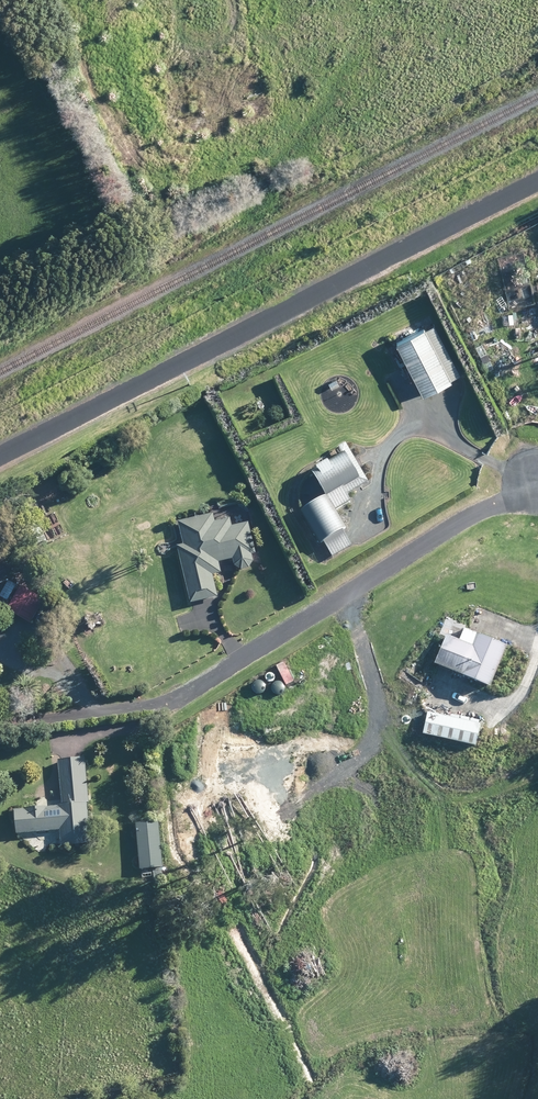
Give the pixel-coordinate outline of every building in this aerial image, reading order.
[(521,307),(523,321),(531,319),(529,306),(521,307)] [(450,379),(459,375),(434,325),(425,330),(424,327),(395,342),(404,358),(422,395),(450,380),(450,379)] [(340,383),(338,379),(337,377),(328,383),(332,388),(340,383)] [(359,467),(354,460),(345,443),(338,447),(341,453),(335,456),(314,469),(316,472),(311,474),(325,498),(302,511),(300,512),(320,545),(323,542),(332,558),(352,547),(350,544),(343,531),(345,530),(334,511),(351,501),(347,495),(361,487),(368,483),(359,467)] [(248,569),(252,562),(250,555),(255,554),(248,523),(230,527),(228,519),(214,523),(211,513),(195,517),(195,519),(187,521),(187,518),(177,521),(182,543),(176,545),(190,603),(193,603),(217,597),(216,594),(212,575),(220,573),(217,563),(232,559),(234,566),(235,567),(241,570),(248,569)] [(29,623),(42,600),(19,587),(6,611),(29,623)] [(477,635),(467,630),(464,629),(458,641),(447,636),(446,636),(433,665),(488,688),(506,647),(477,635)] [(427,686),(420,682),(416,689),(423,692),(427,686)] [(460,720),(427,712),(422,734),(474,746),(479,724),(468,722),(469,718),(460,716),(460,720)] [(59,830),(60,845),(60,846),(89,844),(86,803),(88,803),(84,759),(82,758),(58,760),(62,804),(57,805),(57,807),(37,809),(13,811),(15,834),(18,834),(59,830)] [(135,824),(139,870),(162,868),(158,822),(135,824)]
